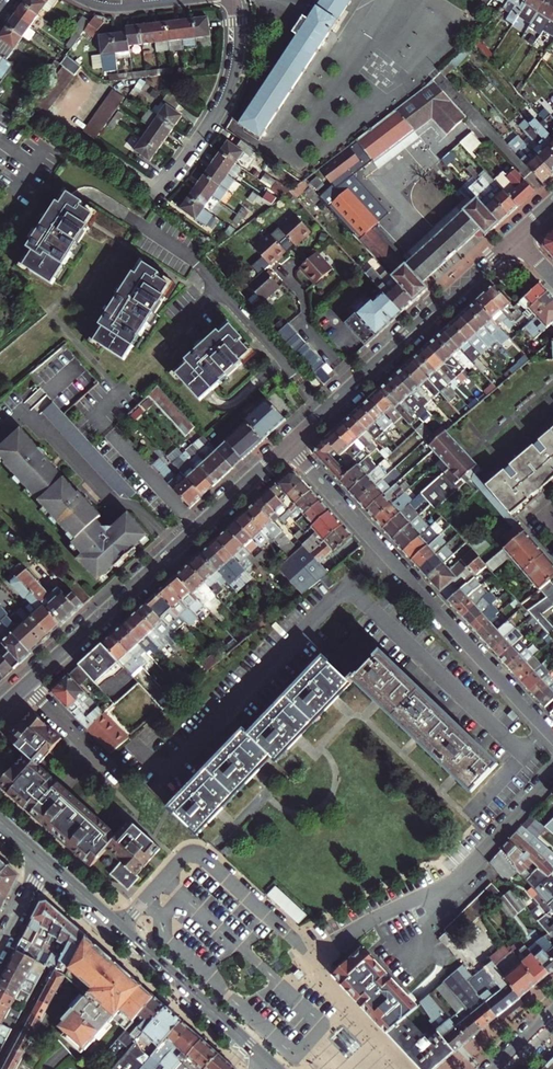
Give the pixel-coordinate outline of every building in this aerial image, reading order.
[(38,16),(44,20),(58,0),(26,0),(23,4),(38,16)] [(239,124),(261,138),(352,0),(320,0),(239,124)] [(513,26),(529,0),(508,0),(508,1),(515,5),(505,21),(513,26)] [(538,14),(547,0),(529,0),(513,26),(510,29),(510,30),(513,32),(515,30),(519,32),(528,17),(533,10),(538,14)] [(544,30),(552,17),(552,0),(547,0),(538,14),(533,21),(532,22),(544,30)] [(23,4),(15,16),(31,27),(38,16),(23,4)] [(533,21),(538,14),(533,10),(528,17),(533,21)] [(31,27),(15,16),(7,26),(23,38),(31,27)] [(90,37),(102,18),(95,16),(90,23),(84,32),(90,37)] [(544,30),(552,35),(552,33),(552,17),(544,30)] [(84,32),(90,23),(83,18),(74,31),(77,33),(72,40),(76,43),(84,32)] [(102,18),(90,37),(94,39),(104,23),(105,18),(102,18)] [(208,18),(194,20),(196,39),(210,38),(208,18)] [(194,20),(181,21),(184,50),(197,48),(196,39),(194,20)] [(184,50),(181,21),(166,23),(169,43),(170,52),(184,50)] [(155,44),(169,43),(166,23),(153,25),(155,44)] [(142,46),(155,44),(153,25),(139,26),(142,46)] [(7,60),(23,38),(7,26),(0,36),(0,55),(6,60),(7,60)] [(126,28),(127,34),(128,47),(142,46),(139,26),(126,28)] [(127,34),(113,35),(115,54),(129,53),(128,47),(127,34)] [(115,54),(113,35),(101,37),(103,56),(93,57),(95,70),(104,69),(105,73),(117,71),(115,54)] [(196,39),(197,48),(211,46),(210,38),(196,39)] [(76,43),(72,40),(68,47),(72,49),(76,43)] [(485,43),(479,48),(491,60),(495,54),(485,43)] [(64,66),(77,75),(82,68),(83,66),(67,56),(61,64),(64,66)] [(5,76),(13,65),(7,60),(6,60),(0,69),(0,73),(5,76)] [(61,65),(57,62),(52,68),(56,71),(61,65)] [(47,118),(64,93),(68,87),(77,75),(64,66),(34,109),(47,118)] [(435,80),(358,139),(360,142),(375,161),(376,162),(434,118),(447,135),(469,118),(435,80)] [(100,140),(110,125),(113,121),(114,119),(117,115),(119,112),(121,109),(125,103),(130,97),(117,88),(87,130),(100,140)] [(139,93),(135,89),(130,96),(135,99),(139,93)] [(130,106),(135,99),(130,96),(130,97),(125,103),(130,106)] [(159,117),(174,128),(183,116),(176,111),(180,105),(167,96),(162,102),(167,105),(159,117)] [(143,122),(151,128),(167,139),(174,128),(159,117),(151,111),(143,122)] [(549,111),(542,117),(552,129),(552,115),(549,111)] [(119,122),(123,115),(119,112),(117,115),(114,119),(119,122)] [(114,129),(119,122),(114,119),(113,121),(110,125),(114,129)] [(552,150),(552,133),(551,135),(541,124),(537,119),(531,125),(552,150)] [(531,125),(526,120),(519,126),(536,144),(531,149),(533,150),(552,173),(552,150),(531,125)] [(143,139),(159,150),(167,139),(151,128),(143,139)] [(472,133),(461,143),(469,152),(477,162),(479,159),(474,152),(482,145),(472,133)] [(504,140),(544,184),(552,176),(552,173),(533,150),(529,153),(516,139),(515,140),(510,134),(504,140)] [(519,135),(516,139),(529,153),(533,150),(531,149),(519,135)] [(159,150),(143,139),(135,150),(151,161),(159,150)] [(228,142),(221,153),(237,164),(244,169),(257,151),(242,140),(237,148),(228,142)] [(360,142),(323,170),(338,189),(359,173),(357,169),(360,167),(363,170),(375,161),(360,142)] [(461,163),(451,152),(443,160),(452,171),(461,163)] [(213,165),(229,176),(237,164),(221,153),(213,165)] [(213,165),(205,176),(227,192),(235,181),(229,176),(213,165)] [(532,187),(514,168),(506,175),(503,171),(494,180),(498,185),(519,207),(525,201),(523,199),(528,195),(532,195),(533,191),(532,187)] [(262,182),(267,185),(272,178),(267,175),(262,182)] [(483,175),(478,180),(510,215),(519,207),(498,185),(495,188),(483,175)] [(227,192),(205,176),(197,187),(219,202),(220,203),(227,192)] [(486,197),(481,202),(501,224),(510,215),(478,180),(474,183),(486,197)] [(267,185),(262,182),(254,194),(259,197),(267,185)] [(476,204),(395,278),(417,302),(430,289),(424,283),(482,230),(487,236),(501,224),(481,202),(466,186),(460,192),(468,200),(474,202),(476,204)] [(422,216),(432,206),(413,186),(403,196),(422,216)] [(219,202),(197,187),(189,198),(205,209),(211,213),(219,202)] [(259,197),(254,194),(250,200),(254,203),(256,201),(262,205),(264,201),(259,197)] [(23,267),(52,285),(89,228),(87,227),(94,216),(81,208),(83,204),(67,195),(60,206),(57,203),(27,249),(32,253),(23,267)] [(205,209),(189,198),(182,209),(207,226),(214,216),(211,213),(205,209)] [(362,230),(356,235),(394,277),(395,278),(476,204),(474,202),(468,200),(396,266),(362,230)] [(239,216),(243,219),(248,211),(244,208),(239,216)] [(314,232),(298,215),(283,229),(299,246),(314,232)] [(235,222),(239,225),(243,219),(239,216),(235,222)] [(230,237),(235,230),(231,228),(226,234),(230,237)] [(552,256),(552,234),(551,232),(544,239),(544,247),(552,256)] [(288,252),(271,233),(256,247),(272,265),(288,252)] [(301,268),(309,276),(311,274),(318,283),(332,270),(317,253),(301,268)] [(103,327),(94,341),(124,360),(133,346),(134,347),(168,297),(166,296),(173,285),(160,277),(163,274),(147,264),(140,275),(136,273),(100,325),(103,327)] [(366,275),(385,295),(402,315),(417,302),(395,278),(394,277),(387,283),(374,268),(366,275)] [(281,286),(266,270),(250,285),(258,292),(248,301),(256,309),(281,286)] [(311,274),(309,276),(316,285),(318,283),(311,274)] [(514,307),(518,312),(521,315),(548,291),(540,283),(514,307)] [(494,285),(486,293),(513,323),(521,315),(518,312),(514,316),(506,307),(511,303),(494,285)] [(521,315),(513,323),(521,331),(525,328),(552,302),(552,297),(548,291),(521,315)] [(486,293),(476,301),(499,326),(503,322),(516,336),(521,331),(513,323),(486,293)] [(348,325),(368,347),(385,331),(402,315),(385,295),(381,299),(379,296),(376,299),(372,298),(369,300),(369,303),(364,303),(360,307),(359,314),(348,325)] [(468,309),(485,327),(500,344),(508,336),(499,326),(476,301),(468,309)] [(525,328),(536,340),(552,325),(552,326),(552,302),(525,328)] [(468,309),(460,316),(489,347),(494,342),(482,329),(485,327),(468,309)] [(489,347),(460,316),(452,323),(469,341),(472,338),(484,351),(488,356),(493,352),(489,347)] [(299,334),(289,323),(278,333),(287,344),(299,334)] [(469,341),(452,323),(444,331),(473,362),(477,357),(478,357),(466,344),(469,341)] [(190,364),(178,375),(202,401),(214,390),(244,364),(243,362),(252,353),(242,342),(245,339),(232,325),(223,335),(220,332),(187,361),(190,364)] [(444,331),(436,338),(459,364),(462,361),(470,369),(470,368),(475,364),(473,362),(444,331)] [(287,344),(296,353),(307,343),(299,334),(287,344)] [(436,338),(427,346),(456,377),(462,383),(468,378),(456,367),(459,364),(436,338)] [(472,338),(469,341),(481,354),(484,351),(472,338)] [(466,344),(478,357),(481,354),(469,341),(466,344)] [(307,343),(296,353),(305,364),(317,354),(307,343)] [(456,377),(427,346),(419,353),(436,371),(439,368),(451,381),(456,377)] [(419,353),(411,360),(440,392),(448,400),(453,396),(440,382),(443,379),(436,371),(419,353)] [(317,354),(305,364),(315,374),(322,368),(326,364),(317,354)] [(477,357),(473,362),(475,364),(478,368),(483,363),(477,357)] [(519,364),(522,367),(530,360),(527,357),(519,364)] [(411,360),(403,368),(420,386),(423,383),(435,396),(440,392),(411,360)] [(327,365),(323,368),(328,375),(332,371),(327,365)] [(332,380),(328,375),(323,368),(322,368),(315,374),(325,386),(332,380)] [(403,368),(395,375),(423,406),(428,402),(416,389),(420,386),(403,368)] [(395,375),(387,382),(406,403),(417,415),(425,408),(423,406),(395,375)] [(310,380),(317,388),(321,385),(315,377),(310,380)] [(406,403),(387,382),(379,390),(394,406),(399,411),(410,424),(415,419),(403,406),(406,403)] [(198,429),(160,387),(149,397),(188,438),(198,429)] [(370,398),(393,423),(398,418),(395,415),(390,409),(394,406),(379,390),(370,398)] [(488,395),(484,391),(476,398),(480,402),(488,395)] [(370,398),(361,406),(384,431),(390,426),(392,429),(395,426),(393,423),(370,398)] [(480,402),(476,398),(467,405),(471,410),(480,402)] [(247,421),(249,423),(265,441),(287,421),(269,400),(247,421)] [(428,402),(423,406),(425,408),(427,411),(432,406),(428,402)] [(417,415),(406,403),(403,406),(415,419),(410,424),(412,426),(416,430),(422,424),(426,428),(428,427),(420,419),(417,415)] [(352,414),(367,431),(375,439),(384,431),(361,406),(352,414)] [(399,411),(394,406),(390,409),(395,415),(399,411)] [(425,408),(417,415),(420,419),(429,412),(427,411),(425,408)] [(343,422),(358,439),(371,453),(377,448),(364,433),(367,431),(352,414),(343,422)] [(450,419),(441,426),(446,431),(454,424),(450,419)] [(343,422),(334,430),(357,456),(362,451),(354,442),(358,439),(343,422)] [(249,423),(218,451),(235,469),(265,441),(249,423)] [(416,430),(425,440),(429,445),(437,438),(428,427),(426,428),(422,424),(416,430)] [(407,438),(416,430),(412,426),(403,434),(407,438)] [(20,429),(0,447),(0,458),(4,462),(3,464),(67,533),(69,532),(75,538),(71,542),(82,553),(78,558),(99,581),(115,566),(117,567),(149,535),(127,511),(114,523),(106,522),(106,524),(102,524),(97,518),(100,516),(89,504),(91,503),(85,496),(83,498),(78,493),(54,468),(56,466),(50,460),(49,462),(46,458),(46,455),(41,449),(38,449),(20,429)] [(357,456),(334,430),(325,438),(339,454),(340,455),(345,451),(350,456),(353,459),(357,456)] [(403,434),(400,430),(390,439),(398,447),(407,438),(403,434)] [(421,493),(431,504),(435,508),(470,478),(476,474),(480,470),(446,431),(437,438),(429,445),(433,449),(442,459),(450,467),(421,493)] [(486,486),(508,512),(515,506),(518,509),(529,499),(527,496),(532,492),(535,495),(552,481),(552,482),(552,431),(486,486)] [(205,437),(201,440),(208,448),(212,444),(205,437)] [(316,454),(326,466),(334,458),(336,456),(339,454),(325,438),(316,447),(316,454)] [(235,469),(218,451),(212,444),(208,448),(201,440),(195,446),(202,454),(225,478),(235,469)] [(195,446),(191,450),(198,457),(202,454),(195,446)] [(175,452),(179,457),(183,454),(179,449),(175,452)] [(433,449),(430,452),(438,462),(442,459),(433,449)] [(225,478),(202,454),(198,457),(191,450),(185,456),(214,488),(225,478)] [(345,451),(340,455),(341,456),(345,461),(350,456),(345,451)] [(359,458),(362,461),(367,456),(364,453),(359,458)] [(173,463),(183,474),(204,497),(209,493),(214,488),(185,456),(183,454),(179,457),(173,463)] [(159,457),(152,464),(192,508),(204,497),(183,474),(178,478),(159,457)] [(339,463),(334,458),(326,466),(340,481),(353,469),(350,466),(347,463),(345,464),(342,461),(339,463)] [(349,491),(371,471),(379,464),(373,458),(366,465),(362,461),(353,469),(340,481),(349,491)] [(359,458),(350,466),(353,469),(362,461),(359,458)] [(375,475),(371,471),(349,491),(358,501),(388,473),(383,468),(375,475)] [(398,474),(393,469),(388,473),(392,479),(398,474)] [(288,473),(270,489),(281,501),(283,499),(280,496),(284,493),(287,496),(304,481),(296,473),(288,473)] [(366,510),(389,489),(385,485),(392,479),(388,473),(358,501),(366,510)] [(476,474),(470,478),(506,519),(511,515),(508,512),(486,486),(476,474)] [(366,510),(375,519),(409,488),(411,486),(406,480),(394,491),(391,488),(389,489),(366,510)] [(287,507),(289,509),(311,490),(304,481),(287,496),(283,499),(281,501),(284,504),(287,507)] [(127,482),(118,491),(124,498),(129,494),(134,499),(139,495),(131,487),(127,482)] [(419,490),(413,484),(411,486),(409,488),(415,493),(419,490)] [(383,528),(401,512),(395,505),(397,503),(402,505),(415,493),(409,488),(375,519),(383,528)] [(282,506),(284,504),(281,501),(270,489),(262,497),(280,517),(289,509),(287,507),(285,508),(282,506)] [(311,490),(289,509),(280,517),(279,517),(286,525),(289,522),(286,519),(290,516),(302,529),(306,533),(307,531),(312,527),(330,511),(311,490)] [(393,539),(411,523),(405,517),(409,515),(425,501),(429,506),(431,504),(421,493),(401,512),(383,528),(393,539)] [(279,517),(280,517),(262,497),(247,511),(271,537),(289,557),(304,544),(299,539),(294,543),(275,522),(279,517)] [(508,512),(511,515),(518,509),(515,506),(508,512)] [(442,516),(436,510),(424,521),(415,527),(411,523),(393,539),(403,551),(420,536),(438,519),(442,516)] [(236,521),(258,544),(260,547),(271,537),(247,511),(236,521)] [(312,537),(304,544),(312,553),(343,525),(330,511),(312,527),(317,532),(312,537)] [(448,523),(442,516),(438,519),(444,526),(448,523)] [(518,523),(514,518),(509,523),(513,528),(518,523)] [(236,521),(228,528),(249,552),(258,544),(236,521)] [(493,572),(509,559),(509,555),(539,590),(552,578),(552,563),(518,523),(513,528),(503,536),(510,544),(486,564),(487,565),(493,572)] [(289,557),(279,567),(302,593),(321,578),(329,572),(320,562),(352,535),(343,525),(312,553),(304,544),(289,557)] [(458,534),(450,525),(446,529),(446,530),(453,538),(458,534)] [(412,560),(428,545),(444,531),(440,526),(424,541),(420,536),(403,551),(412,560)] [(307,531),(312,537),(317,532),(312,527),(307,531)] [(246,570),(250,574),(256,568),(246,557),(250,553),(249,552),(228,528),(217,538),(246,570)] [(302,529),(295,535),(299,539),(306,533),(302,529)] [(467,532),(461,538),(462,538),(466,543),(468,545),(474,540),(467,532)] [(461,538),(458,534),(453,538),(451,541),(454,545),(462,538),(461,538)] [(431,548),(428,545),(412,560),(420,569),(451,541),(446,535),(431,548)] [(474,540),(468,545),(472,550),(478,557),(490,547),(485,541),(480,535),(474,540)] [(209,546),(238,577),(246,570),(217,538),(209,546)] [(454,545),(451,541),(420,569),(428,578),(444,563),(441,559),(456,546),(454,545)] [(230,584),(238,577),(209,546),(201,553),(222,576),(230,584)] [(472,550),(467,554),(450,569),(444,563),(428,578),(441,592),(469,566),(479,557),(478,557),(472,550)] [(222,576),(201,553),(189,564),(193,568),(213,590),(230,609),(233,606),(230,603),(234,600),(217,581),(222,576)] [(477,575),(487,565),(486,564),(479,557),(469,566),(473,571),(477,575)] [(449,600),(459,591),(455,587),(467,576),(473,571),(469,566),(441,592),(449,600)] [(189,571),(185,568),(176,576),(206,607),(208,610),(214,605),(206,596),(213,590),(193,568),(189,571)] [(27,574),(21,580),(46,608),(63,627),(86,606),(76,595),(71,599),(66,593),(62,593),(55,599),(27,569),(25,572),(27,574)] [(336,580),(329,571),(329,572),(321,578),(323,580),(328,587),(336,580)] [(473,571),(467,576),(471,580),(477,575),(473,571)] [(167,584),(194,613),(201,607),(203,609),(206,607),(176,576),(167,584)] [(31,603),(25,609),(52,637),(63,627),(46,608),(21,580),(19,578),(14,583),(14,588),(26,601),(31,603)] [(456,608),(472,593),(475,591),(472,588),(469,590),(467,588),(469,586),(467,583),(459,591),(449,600),(456,608)] [(167,584),(158,592),(186,621),(190,618),(194,622),(199,617),(194,613),(167,584)] [(83,588),(76,595),(86,606),(93,599),(83,588)] [(533,589),(518,600),(521,603),(529,597),(535,593),(533,589)] [(472,593),(480,601),(482,599),(475,591),(472,593)] [(186,621),(158,592),(146,604),(173,633),(186,621)] [(472,593),(456,608),(463,616),(480,601),(472,593)] [(529,597),(521,603),(524,606),(551,636),(552,634),(552,624),(529,597)] [(480,601),(463,616),(471,625),(487,609),(481,603),(480,601)] [(25,609),(12,621),(10,619),(10,615),(0,604),(0,619),(33,655),(52,637),(25,609)] [(178,638),(173,633),(146,604),(138,611),(162,636),(165,633),(173,642),(178,638)] [(487,609),(494,617),(497,615),(489,607),(487,609)] [(487,609),(471,625),(478,632),(494,617),(487,609)] [(130,618),(157,647),(161,643),(158,640),(162,636),(138,611),(130,618)] [(494,617),(478,632),(485,640),(502,625),(496,619),(494,617)] [(130,618),(122,626),(146,651),(149,648),(153,651),(157,647),(130,618)] [(0,619),(0,638),(5,644),(0,648),(0,652),(17,670),(33,655),(0,619)] [(220,622),(211,630),(231,652),(239,644),(220,622)] [(502,625),(509,634),(511,632),(504,623),(502,625)] [(502,625),(485,640),(492,649),(509,634),(502,625)] [(146,651),(122,626),(112,635),(141,667),(147,662),(141,655),(146,651)] [(356,679),(463,782),(474,792),(500,765),(354,626),(250,735),(245,730),(172,809),(199,835),(273,757),(279,761),(356,679)] [(509,634),(492,649),(500,657),(517,642),(511,636),(509,634)] [(132,676),(141,667),(112,635),(102,644),(128,672),(132,676)] [(517,642),(524,650),(526,648),(519,640),(517,642)] [(517,642),(500,657),(507,665),(524,650),(517,642)] [(79,665),(78,666),(89,677),(100,689),(114,676),(118,681),(128,672),(102,644),(88,658),(89,659),(80,666),(79,665)] [(524,650),(507,665),(514,673),(531,658),(534,656),(528,650),(526,652),(524,650)] [(0,652),(0,672),(6,679),(17,670),(0,652)] [(221,660),(217,655),(204,666),(208,671),(221,660)] [(534,656),(531,658),(539,666),(541,664),(534,656)] [(88,658),(79,665),(80,666),(89,659),(88,658)] [(531,658),(514,673),(522,681),(539,666),(531,658)] [(549,673),(541,664),(539,666),(546,675),(549,673)] [(79,686),(89,677),(78,666),(60,683),(81,706),(87,713),(91,710),(93,708),(95,709),(92,712),(88,716),(94,722),(102,714),(102,711),(79,686)] [(539,666),(522,681),(530,690),(546,675),(539,666)] [(530,690),(537,698),(552,684),(552,677),(549,673),(546,675),(530,690)] [(54,695),(87,729),(94,722),(88,716),(86,718),(78,709),(81,706),(60,683),(53,689),(54,695)] [(552,699),(552,684),(537,698),(545,707),(552,699)] [(178,686),(167,695),(173,701),(175,698),(183,692),(178,686)] [(173,701),(167,695),(160,687),(150,695),(163,709),(173,701)] [(32,711),(26,718),(31,718),(57,745),(62,739),(32,711)] [(94,722),(87,729),(105,748),(111,753),(129,738),(104,712),(102,714),(94,722)] [(151,862),(156,856),(160,851),(155,846),(133,823),(131,821),(119,836),(39,764),(57,745),(31,718),(26,718),(7,738),(25,755),(0,783),(0,786),(15,799),(50,830),(72,851),(74,848),(87,859),(85,862),(92,868),(108,849),(122,862),(111,875),(121,884),(134,886),(141,878),(138,875),(151,862)] [(532,816),(523,826),(536,837),(545,826),(532,816)] [(163,848),(131,821),(133,823),(155,846),(160,851),(163,848)] [(536,837),(523,826),(517,832),(548,860),(552,865),(552,851),(536,837)] [(545,872),(549,876),(552,874),(552,876),(552,865),(548,860),(517,832),(510,840),(531,860),(545,872)] [(524,867),(531,860),(510,840),(502,849),(518,871),(535,889),(541,883),(549,876),(545,872),(537,880),(524,867)] [(74,848),(72,851),(78,856),(85,862),(87,859),(74,848)] [(494,858),(511,877),(518,871),(502,849),(494,858)] [(506,881),(511,877),(494,858),(490,862),(506,881)] [(8,866),(0,859),(0,875),(8,866)] [(7,899),(10,892),(16,881),(15,872),(8,866),(0,875),(0,895),(7,899)] [(486,888),(497,900),(504,895),(492,883),(486,888)] [(541,883),(535,889),(540,894),(540,895),(547,889),(541,883)] [(267,896),(298,924),(307,915),(275,887),(267,896)] [(486,888),(480,894),(491,906),(496,901),(497,900),(486,888)] [(497,900),(496,901),(511,920),(517,915),(528,907),(512,889),(504,895),(497,900)] [(480,894),(474,900),(485,912),(491,906),(480,894)] [(548,904),(540,895),(540,894),(535,898),(548,914),(539,921),(550,933),(551,932),(552,930),(552,910),(548,904)] [(474,900),(468,906),(479,918),(482,915),(485,912),(474,900)] [(17,950),(28,956),(53,906),(48,902),(41,903),(17,950)] [(53,906),(28,956),(37,961),(39,957),(36,956),(40,948),(43,950),(62,914),(53,906)] [(468,906),(462,912),(473,924),(479,918),(468,906)] [(473,924),(462,912),(456,918),(467,929),(473,924)] [(46,965),(47,966),(70,921),(62,914),(43,950),(39,957),(37,961),(46,965)] [(511,920),(520,932),(530,943),(516,955),(539,983),(550,973),(530,949),(534,945),(530,934),(529,929),(517,915),(511,920)] [(456,918),(450,924),(461,935),(467,929),(456,918)] [(56,971),(78,928),(70,921),(47,966),(51,968),(56,971)] [(444,930),(447,932),(455,941),(461,935),(450,924),(444,930)] [(75,957),(87,936),(78,928),(56,971),(66,976),(73,962),(74,963),(77,958),(75,957)] [(550,973),(552,971),(552,959),(539,942),(543,939),(536,930),(530,934),(534,945),(530,949),(550,973)] [(441,938),(449,947),(455,941),(447,932),(441,938)] [(520,942),(509,951),(511,953),(496,966),(521,998),(524,996),(539,983),(516,955),(530,943),(520,932),(516,936),(520,942)] [(550,933),(543,939),(539,942),(552,959),(552,937),(550,933)] [(126,1030),(155,997),(150,992),(143,986),(126,971),(101,949),(87,936),(75,957),(77,958),(74,963),(73,962),(66,976),(65,977),(86,996),(59,1028),(86,1051),(113,1019),(126,1030)] [(441,938),(439,939),(448,948),(449,947),(441,938)] [(479,981),(506,1010),(521,998),(496,966),(511,953),(509,951),(506,947),(490,959),(493,962),(475,976),(479,981)] [(419,1008),(381,967),(379,965),(363,948),(344,966),(352,974),(341,985),(350,994),(358,1003),(376,1022),(388,1034),(408,1018),(419,1008)] [(17,950),(12,960),(32,970),(40,975),(46,965),(37,961),(28,956),(17,950)] [(32,970),(12,960),(7,969),(27,980),(35,985),(40,975),(32,970)] [(352,974),(344,966),(333,976),(341,985),(352,974)] [(472,986),(468,981),(475,976),(470,971),(469,971),(464,966),(444,983),(462,1005),(465,1008),(483,1029),(498,1017),(472,986)] [(48,985),(58,990),(62,983),(65,977),(66,976),(56,971),(51,968),(43,982),(48,985)] [(27,980),(7,969),(3,976),(2,979),(31,994),(35,985),(27,980)] [(303,975),(299,971),(294,975),(298,980),(301,978),(303,975)] [(2,979),(0,982),(0,990),(16,999),(22,1002),(25,1004),(31,994),(2,979)] [(498,1017),(506,1010),(479,981),(472,986),(498,1017)] [(462,1005),(444,983),(439,988),(448,997),(447,998),(454,1007),(456,1005),(459,1007),(462,1005)] [(41,999),(51,1004),(58,990),(48,985),(41,999)] [(11,1009),(16,999),(0,990),(0,1003),(11,1009)] [(431,1021),(440,1032),(445,1039),(455,1053),(469,1041),(451,1020),(430,995),(421,1003),(433,1019),(431,1021)] [(140,1037),(167,1007),(155,997),(126,1030),(119,1039),(130,1049),(137,1041),(140,1037)] [(51,1004),(41,999),(33,1015),(42,1020),(51,1004)] [(21,1013),(25,1004),(22,1002),(17,1012),(20,1013),(21,1013)] [(6,1019),(15,1023),(20,1013),(17,1012),(11,1009),(0,1003),(0,1023),(3,1025),(4,1022),(6,1019)] [(160,1046),(182,1021),(167,1007),(140,1037),(142,1039),(146,1034),(153,1041),(160,1046)] [(451,1020),(469,1041),(483,1029),(465,1008),(451,1020)] [(42,1020),(33,1015),(25,1028),(35,1034),(42,1020)] [(448,1059),(437,1045),(445,1039),(440,1032),(433,1038),(427,1032),(424,1035),(408,1018),(388,1034),(414,1061),(421,1068),(436,1068),(448,1059)] [(140,1068),(154,1068),(191,1028),(182,1021),(160,1046),(144,1064),(140,1068)] [(7,1039),(8,1038),(12,1030),(3,1025),(0,1023),(0,1035),(7,1039)] [(35,1034),(25,1028),(18,1043),(27,1049),(29,1045),(35,1034)] [(203,1039),(191,1028),(154,1068),(176,1068),(203,1039)] [(146,1034),(142,1039),(149,1045),(153,1041),(146,1034)] [(7,1039),(2,1049),(0,1051),(0,1052),(6,1056),(14,1041),(8,1038),(7,1039)] [(176,1068),(206,1068),(220,1054),(203,1039),(176,1068)] [(455,1053),(445,1039),(437,1045),(448,1059),(455,1053)] [(112,1068),(140,1068),(144,1064),(142,1062),(138,1064),(135,1060),(147,1054),(142,1049),(137,1041),(130,1049),(112,1068)] [(27,1049),(18,1043),(10,1058),(20,1063),(27,1049)] [(228,1062),(220,1054),(206,1068),(237,1068),(228,1062)] [(20,1063),(10,1058),(4,1068),(16,1068),(20,1063)] [(544,1068),(552,1068),(552,1060),(544,1068)]
